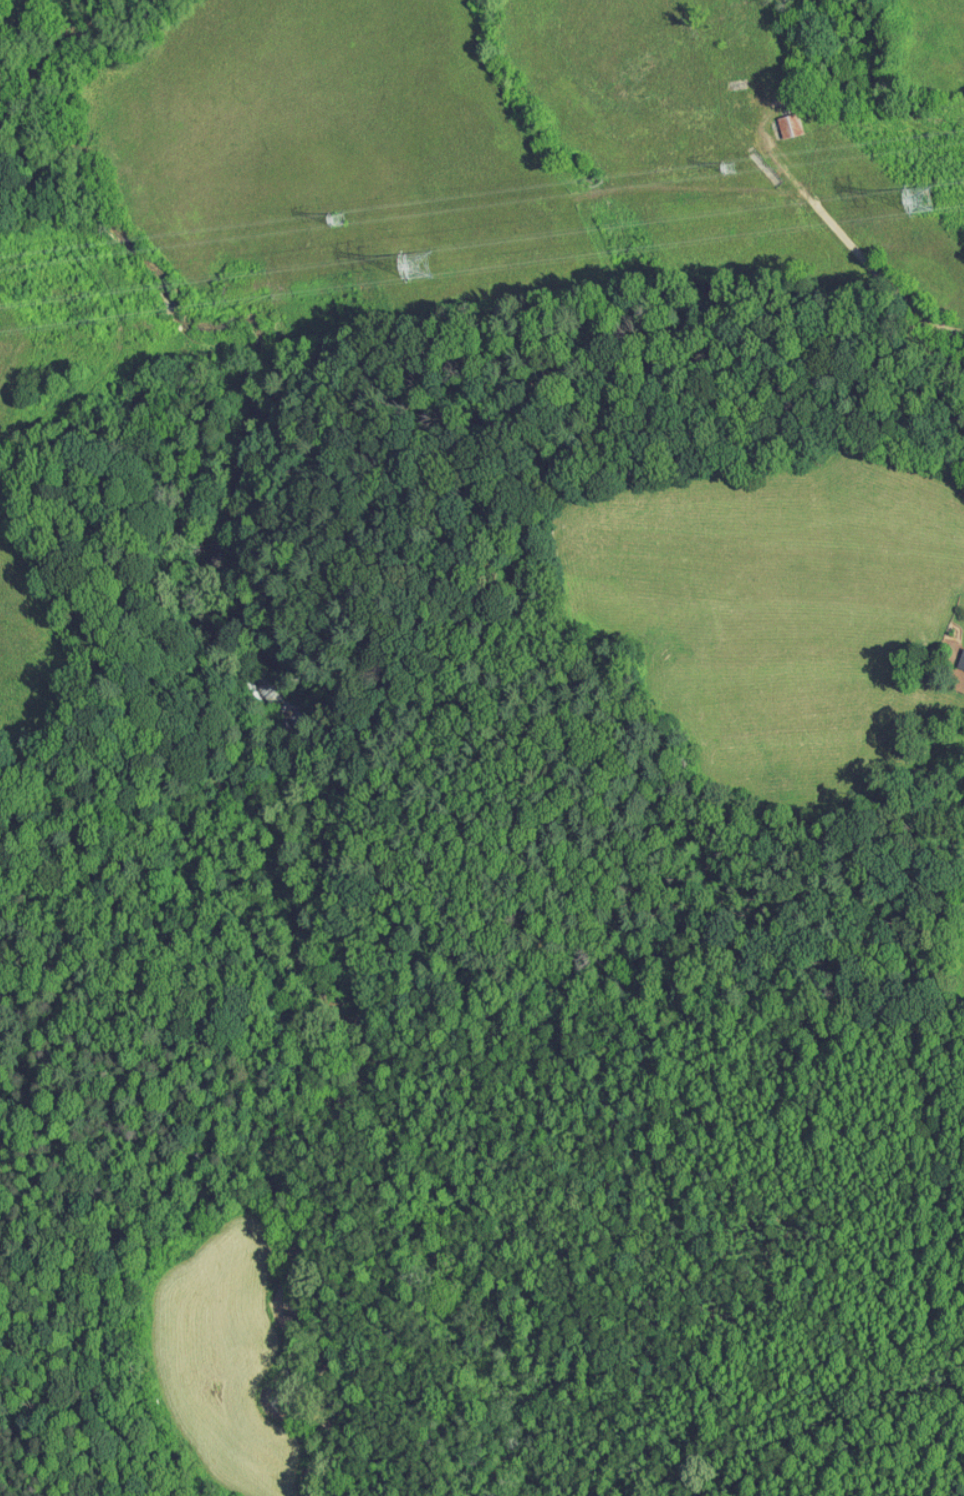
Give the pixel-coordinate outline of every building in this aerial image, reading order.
[(791,125),(786,105),(764,112),(770,132),(791,125)] [(944,660),(963,668),(963,633),(960,645),(950,641),(944,660)]
